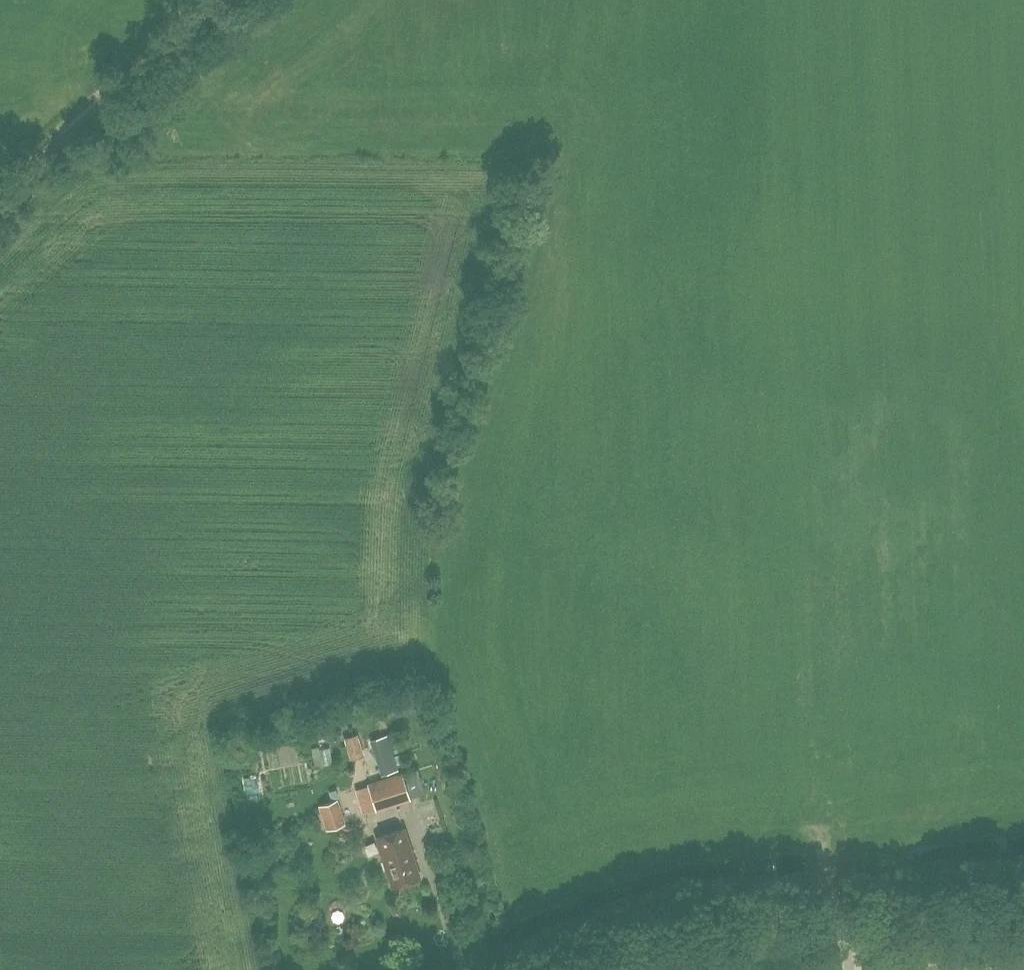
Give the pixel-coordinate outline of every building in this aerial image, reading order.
[(389,740),(371,746),(382,779),(399,773),(389,740)] [(368,785),(376,809),(409,798),(401,774),(368,785)] [(344,825),(336,800),(317,806),(325,831),(344,825)] [(392,832),(377,836),(392,886),(419,878),(407,840),(395,843),(392,832)]
